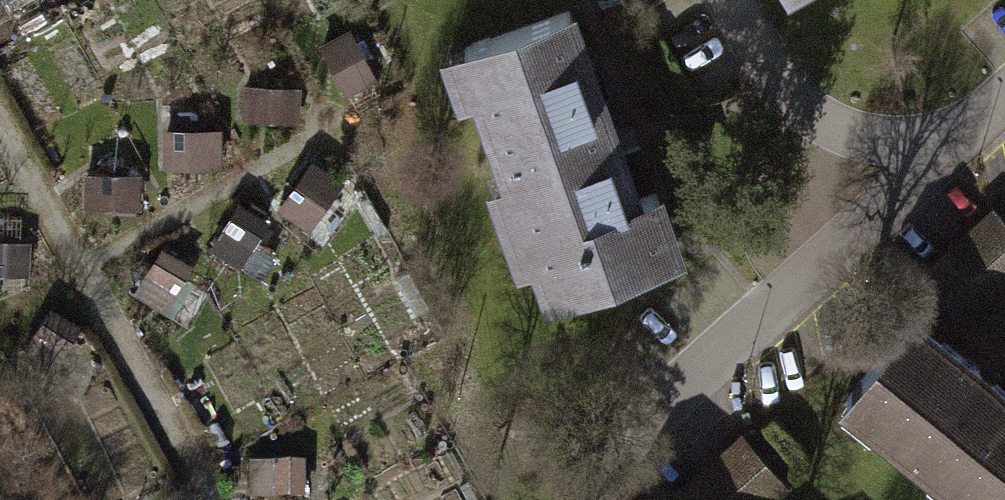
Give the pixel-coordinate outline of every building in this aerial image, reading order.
[(569,8),(464,45),(551,295),(677,251),(656,190),(636,197),(569,8)] [(377,80),(351,32),(317,51),(346,97),(377,80)] [(290,80),(240,83),(242,117),(292,114),(290,80)] [(218,117),(168,120),(170,154),(221,151),(218,117)] [(312,153),(287,190),(309,205),(334,168),(312,153)] [(151,161),(101,164),(103,198),(153,195),(151,161)] [(254,196),(229,233),(251,248),(276,211),(254,196)] [(1004,288),(1004,222),(995,210),(923,274),(966,322),(1004,288)] [(0,228),(0,262),(38,259),(36,226),(0,228)] [(173,242),(147,280),(169,294),(195,257),(173,242)] [(842,401),(961,499),(1004,499),(1004,395),(976,370),(912,318),(842,401)] [(37,319),(12,357),(34,372),(59,334),(37,319)] [(784,484),(742,437),(671,499),(766,499),(784,484)] [(249,468),(248,499),(305,499),(306,466),(249,468)]
